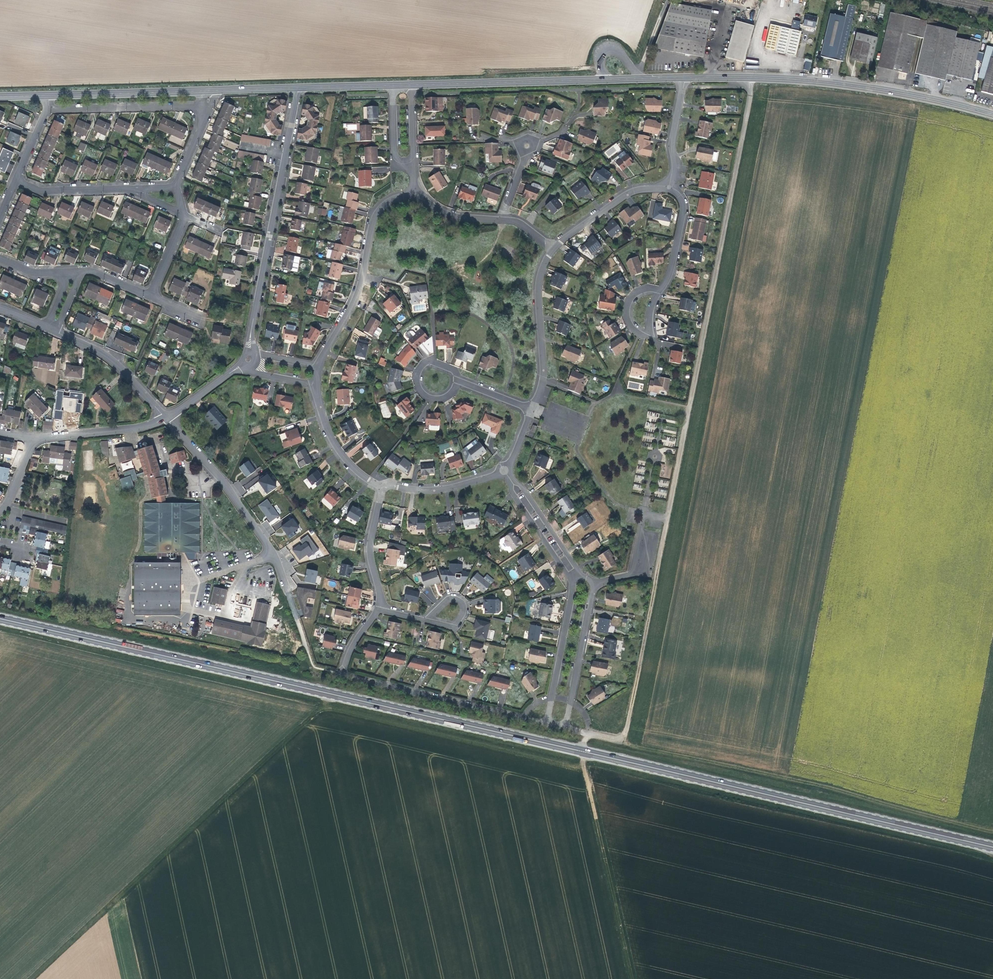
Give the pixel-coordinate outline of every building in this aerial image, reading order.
[(711,11),(684,6),(681,5),(673,3),(669,7),(663,22),(681,25),(708,30),(711,11)] [(916,37),(922,39),(926,24),(926,21),(890,12),(877,66),(908,74),(916,37)] [(820,57),(842,62),(852,19),(830,14),(820,57)] [(805,16),(803,25),(815,28),(817,19),(805,16)] [(708,30),(681,25),(663,22),(653,48),(676,52),(703,57),(708,30)] [(753,26),(734,22),(726,58),(744,63),(753,26)] [(922,39),(914,73),(945,80),(946,75),(955,37),(956,32),(926,24),(922,39)] [(801,32),(780,27),(775,52),(795,57),(801,32)] [(857,34),(851,60),(871,65),(878,39),(857,34)] [(955,37),(946,75),(970,80),(979,43),(955,37)] [(980,92),(992,95),(992,48),(980,92)] [(437,98),(425,98),(426,112),(441,111),(441,109),(442,109),(442,105),(440,104),(437,104),(437,98)] [(608,109),(608,99),(598,100),(598,107),(594,107),(594,112),(593,112),(593,116),(605,116),(605,110),(608,109)] [(661,101),(656,101),(656,102),(652,102),(652,99),(645,99),(645,106),(648,106),(648,111),(660,112),(660,104),(661,104),(661,101)] [(285,112),(287,102),(274,100),(269,103),(264,129),(267,133),(280,136),(282,126),(279,126),(275,125),(276,121),(277,114),(278,111),(281,111),(285,112)] [(711,101),(705,101),(705,104),(706,104),(706,112),(718,112),(718,107),(721,107),(721,100),(715,100),(715,102),(711,102),(711,101)] [(225,103),(221,111),(231,115),(234,116),(238,109),(225,103)] [(316,137),(320,113),(316,107),(303,105),(301,115),(309,116),(306,130),(299,129),(297,139),(310,141),(316,137)] [(533,110),(522,106),(519,117),(526,120),(527,118),(530,119),(533,120),(534,118),(538,120),(542,110),(534,107),(533,110)] [(378,119),(378,107),(367,107),(367,119),(369,119),(369,123),(377,123),(377,119),(378,119)] [(479,110),(477,108),(466,109),(467,124),(475,124),(475,125),(478,125),(477,119),(476,119),(476,115),(479,115),(479,110)] [(505,112),(494,108),(490,119),(498,122),(499,120),(501,121),(505,122),(506,120),(510,122),(513,112),(506,109),(505,112)] [(563,112),(553,108),(552,111),(546,109),(542,121),(546,122),(547,121),(551,123),(553,119),(560,121),(563,112)] [(231,115),(221,111),(218,118),(227,122),(231,115)] [(19,113),(15,123),(25,127),(29,117),(19,113)] [(151,124),(138,118),(133,129),(137,131),(135,135),(141,138),(143,133),(146,134),(151,124)] [(170,134),(175,123),(163,118),(158,128),(170,134)] [(227,122),(218,118),(215,125),(224,129),(227,122)] [(130,124),(118,119),(113,129),(126,135),(130,124)] [(655,124),(651,123),(652,120),(647,119),(645,121),(643,131),(658,134),(659,127),(660,127),(661,124),(655,123),(655,124)] [(91,126),(78,120),(74,130),(86,136),(91,126)] [(110,125),(98,120),(93,130),(100,133),(98,138),(103,140),(110,125)] [(55,121),(51,128),(60,132),(64,125),(55,121)] [(712,123),(700,121),(698,129),(699,129),(700,130),(700,133),(696,132),(695,136),(707,139),(708,131),(710,132),(712,123)] [(187,129),(175,123),(170,134),(182,139),(187,129)] [(224,129),(215,125),(212,133),(214,134),(221,137),(224,129)] [(371,125),(360,126),(360,133),(356,133),(356,141),(360,140),(360,141),(371,141),(371,135),(370,135),(370,133),(371,133),(371,125)] [(445,136),(445,126),(425,127),(426,136),(445,136)] [(60,132),(51,128),(48,136),(57,140),(60,132)] [(590,135),(586,133),(587,132),(581,130),(580,132),(581,133),(578,140),(590,145),(591,140),(594,141),(597,135),(591,132),(590,135)] [(11,132),(7,140),(17,145),(21,136),(11,132)] [(223,138),(221,137),(214,134),(211,142),(220,145),(223,138)] [(270,140),(241,135),(240,141),(269,147),(270,140)] [(650,141),(648,141),(649,137),(639,135),(637,145),(640,146),(638,154),(651,157),(652,148),(649,148),(649,145),(650,141)] [(57,140),(48,136),(45,143),(54,147),(57,140)] [(572,144),(560,139),(558,144),(560,145),(560,146),(557,149),(556,148),(553,154),(568,159),(570,154),(569,153),(569,150),(569,148),(570,148),(572,144)] [(220,145),(211,142),(207,149),(214,152),(217,153),(220,145)] [(54,147),(45,143),(42,151),(51,155),(54,147)] [(84,152),(87,145),(81,143),(78,149),(84,152)] [(498,143),(485,144),(486,154),(489,154),(489,162),(502,162),(501,154),(498,154),(498,151),(498,143)] [(616,143),(603,152),(608,158),(621,149),(616,143)] [(319,149),(308,147),(305,162),(316,164),(319,149)] [(377,163),(377,147),(365,147),(366,164),(377,163)] [(211,159),(214,152),(207,149),(205,148),(202,155),(211,159)] [(712,161),(714,151),(699,148),(697,156),(696,155),(696,158),(701,159),(702,158),(706,159),(705,162),(710,163),(712,161)] [(0,157),(0,159),(9,163),(13,153),(3,149),(0,157)] [(444,166),(445,150),(435,149),(435,157),(434,157),(433,165),(444,166)] [(51,155),(42,151),(38,158),(47,162),(51,155)] [(252,160),(263,163),(263,162),(262,162),(264,156),(238,151),(237,157),(252,160)] [(621,159),(616,163),(622,171),(629,165),(630,166),(634,162),(627,154),(626,155),(624,151),(618,156),(621,159)] [(143,163),(155,169),(160,159),(147,153),(143,163)] [(199,163),(208,167),(211,159),(202,155),(199,163)] [(47,162),(38,158),(35,166),(44,170),(47,162)] [(119,169),(133,175),(137,165),(124,158),(119,169)] [(0,171),(5,173),(9,163),(0,159),(0,171)] [(160,159),(155,169),(167,174),(172,164),(160,159)] [(80,171),(93,176),(97,166),(85,160),(83,166),(81,165),(80,168),(81,169),(80,171)] [(101,170),(113,176),(117,165),(105,160),(101,170)] [(261,175),(263,163),(252,160),(250,172),(261,175)] [(556,163),(546,160),(545,162),(541,161),(539,167),(542,168),(541,171),(550,174),(551,170),(554,171),(556,163)] [(60,171),(73,177),(78,166),(65,161),(60,171)] [(196,170),(205,174),(208,167),(199,163),(196,170)] [(313,182),(316,167),(304,165),(301,179),(313,182)] [(44,170),(35,166),(32,173),(41,177),(44,170)] [(600,173),(597,171),(591,180),(599,185),(603,180),(606,182),(609,178),(609,179),(612,175),(603,168),(600,173)] [(201,182),(205,174),(196,170),(192,178),(201,182)] [(371,170),(359,171),(359,187),(370,187),(370,179),(371,178),(371,170)] [(447,186),(439,172),(429,178),(437,192),(447,186)] [(714,174),(703,172),(701,182),(700,182),(698,188),(711,190),(714,174)] [(260,193),(262,180),(252,178),(249,195),(251,196),(256,197),(257,193),(260,193)] [(307,184),(297,182),(295,194),(305,196),(307,184)] [(586,196),(590,192),(582,182),(571,190),(577,199),(584,194),(586,196)] [(527,184),(523,195),(528,197),(529,196),(536,199),(541,187),(541,186),(540,185),(539,184),(535,183),(533,183),(532,183),(531,186),(527,184)] [(501,190),(485,185),(482,195),(497,201),(501,190)] [(475,192),(462,187),(458,197),(464,199),(464,198),(466,199),(472,201),(475,192)] [(356,202),(358,194),(348,192),(346,200),(347,200),(346,207),(355,210),(357,210),(359,203),(356,202)] [(22,194),(19,202),(28,206),(31,198),(22,194)] [(259,210),(261,198),(256,197),(251,196),(249,208),(259,210)] [(194,208),(201,211),(205,202),(198,198),(194,208)] [(554,198),(545,206),(548,209),(549,209),(554,214),(562,207),(554,198)] [(708,216),(711,200),(700,198),(698,206),(699,206),(698,214),(708,216)] [(310,203),(300,201),(298,209),(298,211),(296,210),(295,215),(307,218),(310,203)] [(19,202),(16,209),(25,213),(28,206),(19,202)] [(94,207),(81,202),(77,212),(89,218),(94,207)] [(114,207),(101,202),(97,212),(109,218),(114,207)] [(134,218),(138,208),(126,202),(121,212),(134,218)] [(201,211),(209,214),(213,205),(205,202),(201,211)] [(54,208),(42,203),(37,214),(50,219),(54,208)] [(61,203),(57,213),(70,218),(74,208),(61,203)] [(656,203),(654,214),(655,214),(654,219),(670,222),(672,211),(664,209),(664,210),(661,210),(663,205),(656,203)] [(213,205),(209,214),(217,218),(220,208),(213,205)] [(352,224),(355,210),(346,207),(345,207),(341,222),(352,224)] [(634,209),(633,207),(630,209),(627,210),(626,209),(619,214),(627,224),(633,219),(635,222),(644,215),(638,207),(634,209)] [(151,213),(138,208),(134,218),(146,223),(151,213)] [(325,216),(327,209),(318,208),(317,214),(325,216)] [(16,209),(13,217),(22,221),(25,213),(16,209)] [(256,214),(247,213),(245,225),(255,227),(255,223),(256,214)] [(13,217),(10,224),(18,228),(22,221),(13,217)] [(158,217),(154,227),(167,232),(171,222),(158,217)] [(702,241),(706,220),(696,218),(691,239),(702,241)] [(302,221),(293,219),(290,229),(300,231),(302,221)] [(611,238),(621,230),(613,219),(609,222),(611,224),(604,229),(611,238)] [(10,224),(6,232),(15,236),(18,228),(10,224)] [(350,247),(353,233),(355,233),(356,229),(345,226),(340,245),(346,246),(350,247)] [(6,232),(3,239),(12,243),(15,236),(6,232)] [(242,249),(249,251),(250,247),(251,247),(254,234),(244,232),(241,245),(242,245),(242,249)] [(584,245),(591,254),(601,246),(593,235),(590,238),(591,240),(584,245)] [(185,247),(197,253),(201,242),(189,237),(185,247)] [(296,253),(299,239),(289,237),(286,251),(296,253)] [(3,239),(0,246),(0,247),(8,251),(12,243),(3,239)] [(201,242),(197,253),(209,258),(214,248),(201,242)] [(346,246),(340,245),(335,243),(333,250),(332,250),(330,258),(340,261),(342,253),(344,254),(346,246)] [(44,261),(54,265),(60,252),(51,247),(49,251),(48,251),(47,254),(44,261)] [(703,250),(690,247),(689,252),(691,252),(689,261),(700,263),(703,250)] [(84,259),(94,264),(99,254),(88,249),(84,259)] [(72,263),(74,265),(79,254),(68,250),(64,260),(72,263)] [(573,268),(580,257),(571,250),(564,261),(573,268)] [(24,262),(34,266),(39,256),(28,251),(24,262)] [(655,266),(655,263),(658,263),(658,264),(661,264),(661,263),(663,263),(663,253),(648,254),(649,266),(655,266)] [(292,270),(294,256),(284,254),(282,268),(292,270)] [(111,270),(115,260),(105,255),(101,266),(111,270)] [(235,266),(245,268),(248,257),(237,255),(235,266)] [(640,262),(637,256),(630,259),(631,261),(627,263),(631,275),(638,272),(639,273),(641,272),(639,267),(638,267),(637,263),(640,262)] [(126,264),(115,260),(111,270),(121,275),(126,264)] [(343,265),(332,262),(329,277),(339,280),(343,265)] [(139,267),(133,280),(143,284),(149,272),(139,267)] [(230,280),(230,282),(230,284),(239,286),(239,284),(241,277),(239,277),(240,272),(225,269),(223,278),(230,280)] [(567,277),(555,272),(554,276),(554,277),(553,280),(552,280),(550,285),(560,290),(562,285),(563,285),(567,277)] [(698,275),(685,272),(684,276),(686,277),(684,285),(695,288),(698,275)] [(627,285),(620,274),(606,282),(610,288),(615,285),(618,290),(627,285)] [(15,280),(3,275),(0,282),(0,288),(10,292),(15,280)] [(181,295),(184,296),(187,288),(189,283),(186,282),(186,283),(174,278),(169,290),(180,296),(181,295)] [(27,285),(15,280),(10,292),(22,297),(27,285)] [(332,293),(334,285),(324,282),(322,291),(324,291),(322,298),(332,301),(334,293),(332,293)] [(96,300),(101,288),(89,283),(84,295),(96,300)] [(285,294),(287,286),(277,284),(276,289),(278,289),(278,293),(275,293),(274,300),(276,300),(276,302),(283,303),(284,299),(286,299),(287,294),(285,294)] [(426,285),(409,288),(411,304),(419,303),(418,299),(428,298),(426,285)] [(187,288),(184,296),(186,297),(186,298),(198,303),(204,291),(192,286),(190,289),(187,288)] [(113,294),(101,288),(96,300),(108,306),(113,294)] [(37,289),(31,301),(43,307),(48,295),(37,289)] [(614,293),(606,289),(604,296),(606,297),(606,295),(612,296),(611,298),(613,299),(614,293)] [(604,296),(600,296),(599,302),(601,302),(600,308),(607,309),(607,310),(610,311),(611,310),(614,310),(616,299),(613,299),(611,298),(612,296),(606,295),(606,297),(604,296)] [(401,304),(394,296),(393,296),(384,304),(390,312),(401,304)] [(568,301),(557,297),(555,301),(556,302),(553,308),(563,312),(568,301)] [(692,300),(681,298),(680,302),(681,303),(679,310),(690,312),(690,311),(693,312),(694,311),(696,303),(695,302),(692,301),(692,300)] [(133,317),(138,304),(126,299),(121,311),(133,317)] [(326,317),(329,303),(320,301),(316,315),(326,317)] [(150,310),(138,304),(133,317),(144,322),(150,310)] [(86,327),(89,328),(92,321),(89,320),(90,318),(78,313),(73,325),(84,330),(86,327)] [(97,319),(94,317),(92,321),(89,328),(92,329),(90,333),(102,338),(107,326),(96,321),(97,319)] [(363,331),(372,336),(373,334),(378,337),(381,330),(381,329),(378,327),(380,322),(372,317),(363,331)] [(620,332),(614,323),(611,324),(608,320),(601,324),(610,338),(620,332)] [(556,332),(566,336),(571,325),(560,321),(558,325),(559,325),(556,332)] [(667,331),(666,334),(667,335),(667,336),(682,339),(683,333),(679,332),(679,328),(678,328),(679,324),(669,322),(668,326),(669,327),(668,330),(667,331)] [(176,340),(181,328),(169,323),(164,335),(176,340)] [(280,328),(273,327),(273,326),(267,325),(265,337),(270,338),(271,337),(274,337),(274,338),(278,339),(280,328)] [(287,325),(286,329),(286,330),(284,338),(284,339),(297,341),(299,331),(295,331),(296,326),(287,325)] [(222,328),(213,326),(211,338),(220,339),(220,341),(229,343),(231,332),(222,330),(222,328)] [(319,331),(311,327),(311,329),(309,333),(307,334),(305,333),(303,344),(310,345),(314,343),(318,336),(317,335),(319,331)] [(193,333),(181,328),(176,340),(188,346),(193,333)] [(429,339),(422,330),(416,335),(414,332),(413,332),(412,331),(410,331),(409,332),(407,334),(406,333),(405,334),(405,335),(407,338),(408,338),(409,340),(409,341),(414,347),(415,348),(421,344),(421,343),(423,341),(424,342),(429,339)] [(12,341),(26,347),(30,337),(16,332),(12,341)] [(124,348),(129,338),(118,333),(114,343),(124,348)] [(449,337),(449,335),(444,335),(443,333),(439,333),(439,335),(435,336),(436,346),(446,345),(446,349),(452,349),(452,345),(454,345),(454,337),(449,337)] [(625,344),(621,337),(611,344),(613,348),(611,349),(615,356),(620,352),(619,350),(622,347),(623,348),(628,345),(627,343),(625,344)] [(139,342),(129,338),(124,348),(135,353),(139,342)] [(368,342),(360,340),(359,344),(358,344),(355,355),(365,358),(368,346),(367,346),(368,342)] [(415,353),(409,345),(404,348),(398,357),(397,356),(395,359),(405,367),(407,364),(406,363),(411,356),(415,353)] [(581,351),(567,346),(564,353),(563,353),(562,355),(567,357),(568,356),(572,358),(571,361),(575,362),(577,361),(581,351)] [(476,351),(466,347),(463,353),(458,351),(455,359),(464,362),(464,360),(465,358),(467,358),(472,360),(476,351)] [(682,353),(671,350),(671,355),(672,355),(671,358),(670,362),(680,364),(682,353)] [(159,360),(165,362),(168,354),(162,352),(159,360)] [(488,358),(483,356),(478,367),(482,369),(483,368),(487,370),(489,366),(496,368),(498,361),(497,359),(490,356),(488,358)] [(55,359),(39,357),(38,367),(54,369),(55,359)] [(380,357),(378,364),(385,366),(387,360),(380,357)] [(646,376),(648,364),(644,363),(643,367),(640,366),(640,365),(640,364),(632,362),(630,374),(638,376),(639,374),(646,376)] [(144,373),(154,377),(159,367),(148,363),(144,373)] [(352,382),(356,367),(347,365),(345,372),(344,375),(343,375),(342,380),(352,382)] [(82,368),(66,366),(65,376),(81,378),(82,368)] [(399,382),(401,376),(402,376),(403,371),(391,368),(389,373),(390,373),(388,383),(392,393),(402,389),(399,382)] [(584,376),(572,371),(569,379),(572,380),(571,382),(568,390),(580,394),(584,384),(581,383),(584,376)] [(650,381),(648,391),(659,393),(659,390),(667,391),(670,379),(662,377),(661,381),(659,380),(654,379),(654,381),(650,381)] [(167,394),(170,388),(172,384),(162,380),(157,389),(167,394)] [(557,386),(567,390),(569,386),(558,382),(557,386)] [(167,394),(165,398),(176,403),(180,393),(170,388),(167,394)] [(268,390),(264,389),(263,390),(261,390),(254,388),(252,398),(266,401),(268,390)] [(349,405),(348,389),(337,390),(338,405),(349,405)] [(82,402),(83,393),(70,391),(69,396),(63,395),(64,391),(57,390),(53,419),(61,420),(63,411),(81,413),(82,402)] [(106,412),(114,405),(101,390),(93,397),(106,412)] [(25,402),(30,407),(35,413),(40,418),(48,410),(43,405),(38,400),(33,395),(25,402)] [(293,400),(284,398),(285,396),(277,395),(275,406),(291,409),(293,400)] [(410,402),(407,398),(397,406),(406,417),(414,410),(408,403),(410,402)] [(473,406),(464,402),(461,404),(461,403),(456,406),(457,407),(452,410),(454,420),(462,418),(461,414),(465,411),(470,413),(473,406)] [(226,421),(219,413),(218,414),(213,408),(205,416),(217,430),(226,421)] [(1,424),(4,424),(5,421),(12,423),(14,411),(7,410),(6,411),(3,410),(2,416),(0,416),(0,424),(1,424)] [(14,411),(12,423),(19,424),(18,428),(22,428),(23,421),(20,420),(21,412),(14,411)] [(434,414),(427,414),(426,424),(427,424),(426,430),(428,431),(438,432),(439,431),(440,414),(434,413),(434,414)] [(503,420),(485,414),(482,423),(491,427),(489,433),(497,436),(503,420)] [(348,438),(358,433),(351,420),(340,426),(343,431),(345,430),(346,433),(348,438)] [(53,422),(50,422),(47,421),(43,421),(42,429),(46,429),(49,429),(52,430),(53,422)] [(299,438),(295,429),(285,433),(290,446),(302,442),(300,437),(299,438)] [(475,439),(465,448),(473,459),(474,460),(479,457),(481,455),(486,451),(479,442),(478,443),(475,439)] [(4,454),(11,455),(13,449),(16,450),(17,443),(14,442),(13,444),(6,442),(0,441),(0,453),(4,454)] [(448,442),(438,445),(441,453),(445,452),(444,449),(450,447),(448,442)] [(157,563),(136,563),(136,580),(136,615),(152,615),(152,611),(180,611),(180,567),(172,567),(172,563),(161,563),(161,553),(183,553),(188,560),(196,560),(196,553),(198,553),(199,503),(166,503),(165,496),(168,495),(164,477),(168,476),(167,475),(165,473),(164,471),(160,472),(160,471),(152,446),(147,448),(146,443),(143,444),(144,448),(137,450),(137,451),(133,452),(132,447),(115,448),(120,463),(135,458),(135,456),(138,455),(144,472),(136,474),(134,469),(123,472),(124,478),(119,479),(122,491),(134,488),(132,482),(138,481),(137,477),(144,475),(144,476),(148,475),(149,480),(148,481),(152,498),(156,497),(157,503),(146,503),(146,553),(157,553),(157,563)] [(378,455),(373,447),(370,444),(362,450),(365,454),(368,457),(370,461),(378,455)] [(60,447),(58,447),(51,446),(50,452),(43,451),(42,463),(49,463),(50,458),(56,459),(58,459),(63,460),(63,464),(62,469),(70,470),(71,454),(65,453),(65,448),(60,447)] [(473,459),(465,448),(461,450),(465,462),(473,459)] [(307,453),(304,449),(296,454),(300,462),(298,463),(301,468),(306,465),(306,466),(312,462),(309,457),(308,457),(306,454),(307,453)] [(184,451),(169,455),(172,464),(186,459),(184,451)] [(401,461),(392,454),(384,464),(388,467),(390,467),(394,470),(397,467),(406,474),(411,464),(403,458),(401,461)] [(463,465),(459,454),(454,456),(447,459),(451,469),(455,467),(458,466),(458,467),(463,465)] [(537,459),(534,465),(545,469),(549,458),(538,454),(536,459),(537,459)] [(122,470),(134,468),(132,461),(121,463),(122,470)] [(248,461),(240,467),(242,471),(243,471),(245,473),(244,473),(247,477),(255,471),(248,461)] [(420,465),(421,476),(426,476),(426,474),(429,474),(435,473),(434,464),(420,465)] [(9,476),(10,469),(0,467),(0,482),(8,483),(9,476)] [(320,475),(317,470),(307,478),(312,485),(315,484),(316,483),(318,485),(322,482),(322,481),(323,480),(322,478),(320,475)] [(261,480),(259,481),(267,493),(276,487),(268,475),(266,476),(268,478),(262,482),(261,480)] [(545,485),(552,496),(561,490),(554,479),(545,485)] [(335,494),(331,490),(324,498),(334,506),(340,500),(334,494),(335,494)] [(566,495),(557,502),(565,513),(569,511),(572,512),(576,509),(566,495)] [(267,499),(258,506),(270,522),(279,516),(267,499)] [(503,526),(508,516),(495,509),(496,508),(490,505),(484,516),(491,520),(493,519),(497,521),(497,523),(503,526)] [(361,510),(356,508),(352,506),(347,516),(358,522),(364,513),(360,511),(361,510)] [(394,515),(388,514),(385,513),(386,512),(381,511),(378,522),(391,525),(394,515)] [(467,514),(462,515),(464,526),(479,524),(478,513),(473,513),(467,513),(467,514)] [(580,522),(584,528),(593,523),(586,513),(576,519),(579,523),(580,522)] [(29,534),(30,527),(34,527),(37,528),(40,529),(43,530),(46,530),(49,531),(50,531),(53,532),(56,532),(59,533),(62,534),(66,535),(67,527),(63,526),(61,525),(57,525),(54,524),(51,523),(48,523),(45,522),(41,521),(38,521),(35,520),(32,519),(29,518),(26,518),(23,517),(21,524),(19,532),(23,533),(25,533),(29,534)] [(425,529),(425,518),(421,518),(421,517),(409,517),(408,518),(408,527),(410,527),(410,526),(416,526),(416,527),(417,527),(416,529),(425,529)] [(449,517),(435,518),(437,529),(448,527),(448,533),(456,532),(454,517),(449,517)] [(292,519),(281,527),(284,531),(285,530),(287,533),(286,534),(290,539),(295,535),(293,532),(299,528),(292,519)] [(520,520),(512,525),(516,532),(525,527),(520,520)] [(36,532),(35,539),(33,546),(37,547),(36,550),(43,552),(46,541),(48,534),(36,532)] [(522,544),(519,538),(519,539),(518,537),(517,537),(516,538),(512,532),(500,540),(500,543),(504,550),(507,551),(509,553),(522,544)] [(318,550),(308,535),(300,541),(303,545),(301,547),(300,545),(292,550),(299,560),(306,555),(308,558),(318,550)] [(599,546),(600,544),(594,535),(581,543),(586,550),(585,551),(586,553),(591,550),(590,549),(594,546),(596,549),(599,546)] [(355,539),(343,536),(342,541),(339,540),(338,547),(344,549),(345,546),(349,547),(348,548),(354,549),(354,547),(353,546),(355,539)] [(399,559),(400,551),(388,549),(387,557),(389,558),(388,560),(384,560),(383,564),(396,566),(397,559),(399,559)] [(36,550),(36,553),(37,554),(39,554),(38,561),(49,564),(50,557),(43,555),(43,552),(36,550)] [(616,564),(611,558),(613,557),(608,550),(598,556),(602,563),(604,563),(605,562),(607,564),(603,567),(605,571),(616,564)] [(518,560),(526,572),(535,565),(528,554),(518,560)] [(4,558),(1,569),(8,571),(7,575),(11,576),(14,563),(11,562),(11,560),(4,558)] [(36,568),(47,571),(49,564),(38,561),(36,568)] [(31,569),(24,567),(17,565),(17,563),(14,563),(11,576),(21,578),(25,579),(28,580),(31,569)] [(339,575),(349,578),(351,570),(352,571),(353,566),(342,564),(339,575)] [(450,582),(450,581),(453,581),(453,582),(454,585),(457,585),(459,585),(460,584),(464,584),(469,574),(466,574),(466,572),(466,571),(462,571),(462,564),(450,564),(449,570),(439,570),(443,582),(450,582)] [(317,571),(307,569),(306,574),(307,574),(306,577),(305,582),(315,584),(317,571)] [(440,582),(437,571),(421,577),(424,587),(434,584),(433,583),(435,583),(436,583),(440,582)] [(479,589),(484,592),(490,585),(490,584),(493,580),(487,575),(484,579),(477,573),(470,581),(472,583),(479,589)] [(551,581),(547,575),(538,580),(546,591),(555,585),(552,581),(551,581)] [(228,591),(213,587),(210,603),(224,606),(228,591)] [(315,599),(316,590),(297,587),(296,593),(303,616),(311,618),(313,607),(306,606),(307,598),(309,598),(315,599)] [(350,587),(348,596),(360,598),(362,590),(350,587)] [(417,603),(420,593),(406,590),(405,597),(403,597),(402,601),(409,603),(409,601),(417,603)] [(606,604),(618,607),(619,602),(622,603),(623,595),(617,594),(616,597),(612,596),(612,595),(607,594),(606,596),(607,597),(606,604)] [(360,598),(348,596),(346,606),(358,609),(359,605),(358,605),(360,598)] [(495,600),(483,600),(483,605),(485,605),(485,608),(485,614),(495,614),(495,613),(495,600)] [(250,628),(215,620),(212,635),(261,647),(270,606),(256,603),(250,628)] [(553,605),(541,603),(539,616),(550,618),(553,605)] [(349,623),(350,621),(349,621),(351,613),(336,609),(334,620),(335,622),(339,623),(340,620),(344,621),(344,622),(349,623)] [(597,632),(607,634),(610,620),(600,618),(597,632)] [(486,640),(490,623),(476,620),(474,629),(477,630),(476,638),(486,640)] [(399,633),(401,624),(389,622),(387,629),(388,630),(389,630),(388,633),(385,632),(383,637),(396,640),(397,632),(399,633)] [(531,625),(528,640),(538,642),(541,627),(531,625)] [(429,639),(428,639),(426,647),(438,650),(440,641),(438,641),(440,633),(428,631),(427,635),(431,636),(430,639),(429,639)] [(335,637),(325,635),(323,648),(332,650),(333,646),(336,646),(337,642),(334,641),(335,637)] [(602,657),(613,660),(617,642),(605,639),(604,645),(605,645),(602,657)] [(472,661),(482,664),(485,653),(482,652),(483,645),(470,642),(469,650),(472,651),(471,657),(473,658),(472,661)] [(375,659),(378,646),(368,644),(367,648),(365,648),(364,652),(366,653),(365,657),(375,659)] [(544,660),(545,652),(530,649),(528,658),(530,661),(534,662),(535,659),(540,660),(539,661),(544,662),(545,660),(544,660)] [(405,657),(388,653),(384,659),(390,663),(392,662),(396,663),(395,664),(400,665),(400,664),(404,665),(405,657)] [(430,662),(413,658),(409,665),(415,669),(416,668),(420,669),(420,670),(424,671),(424,669),(428,670),(430,662)] [(590,669),(590,672),(596,673),(596,671),(600,672),(599,675),(604,676),(606,674),(608,664),(593,661),(592,669),(590,669)] [(457,669),(440,665),(436,671),(442,675),(443,674),(447,675),(447,676),(451,677),(452,676),(455,677),(457,669)] [(483,675),(466,671),(462,677),(468,681),(469,680),(473,681),(473,682),(477,683),(478,682),(481,683),(483,675)] [(536,688),(538,687),(535,682),(533,683),(531,680),(534,678),(530,672),(524,677),(525,679),(521,682),(529,692),(535,687),(536,688)] [(510,681),(493,677),(488,683),(495,687),(496,686),(500,687),(500,689),(504,690),(504,688),(508,689),(510,681)] [(594,705),(607,697),(602,688),(599,687),(595,690),(596,692),(593,694),(592,693),(587,696),(588,699),(589,698),(594,705)]
